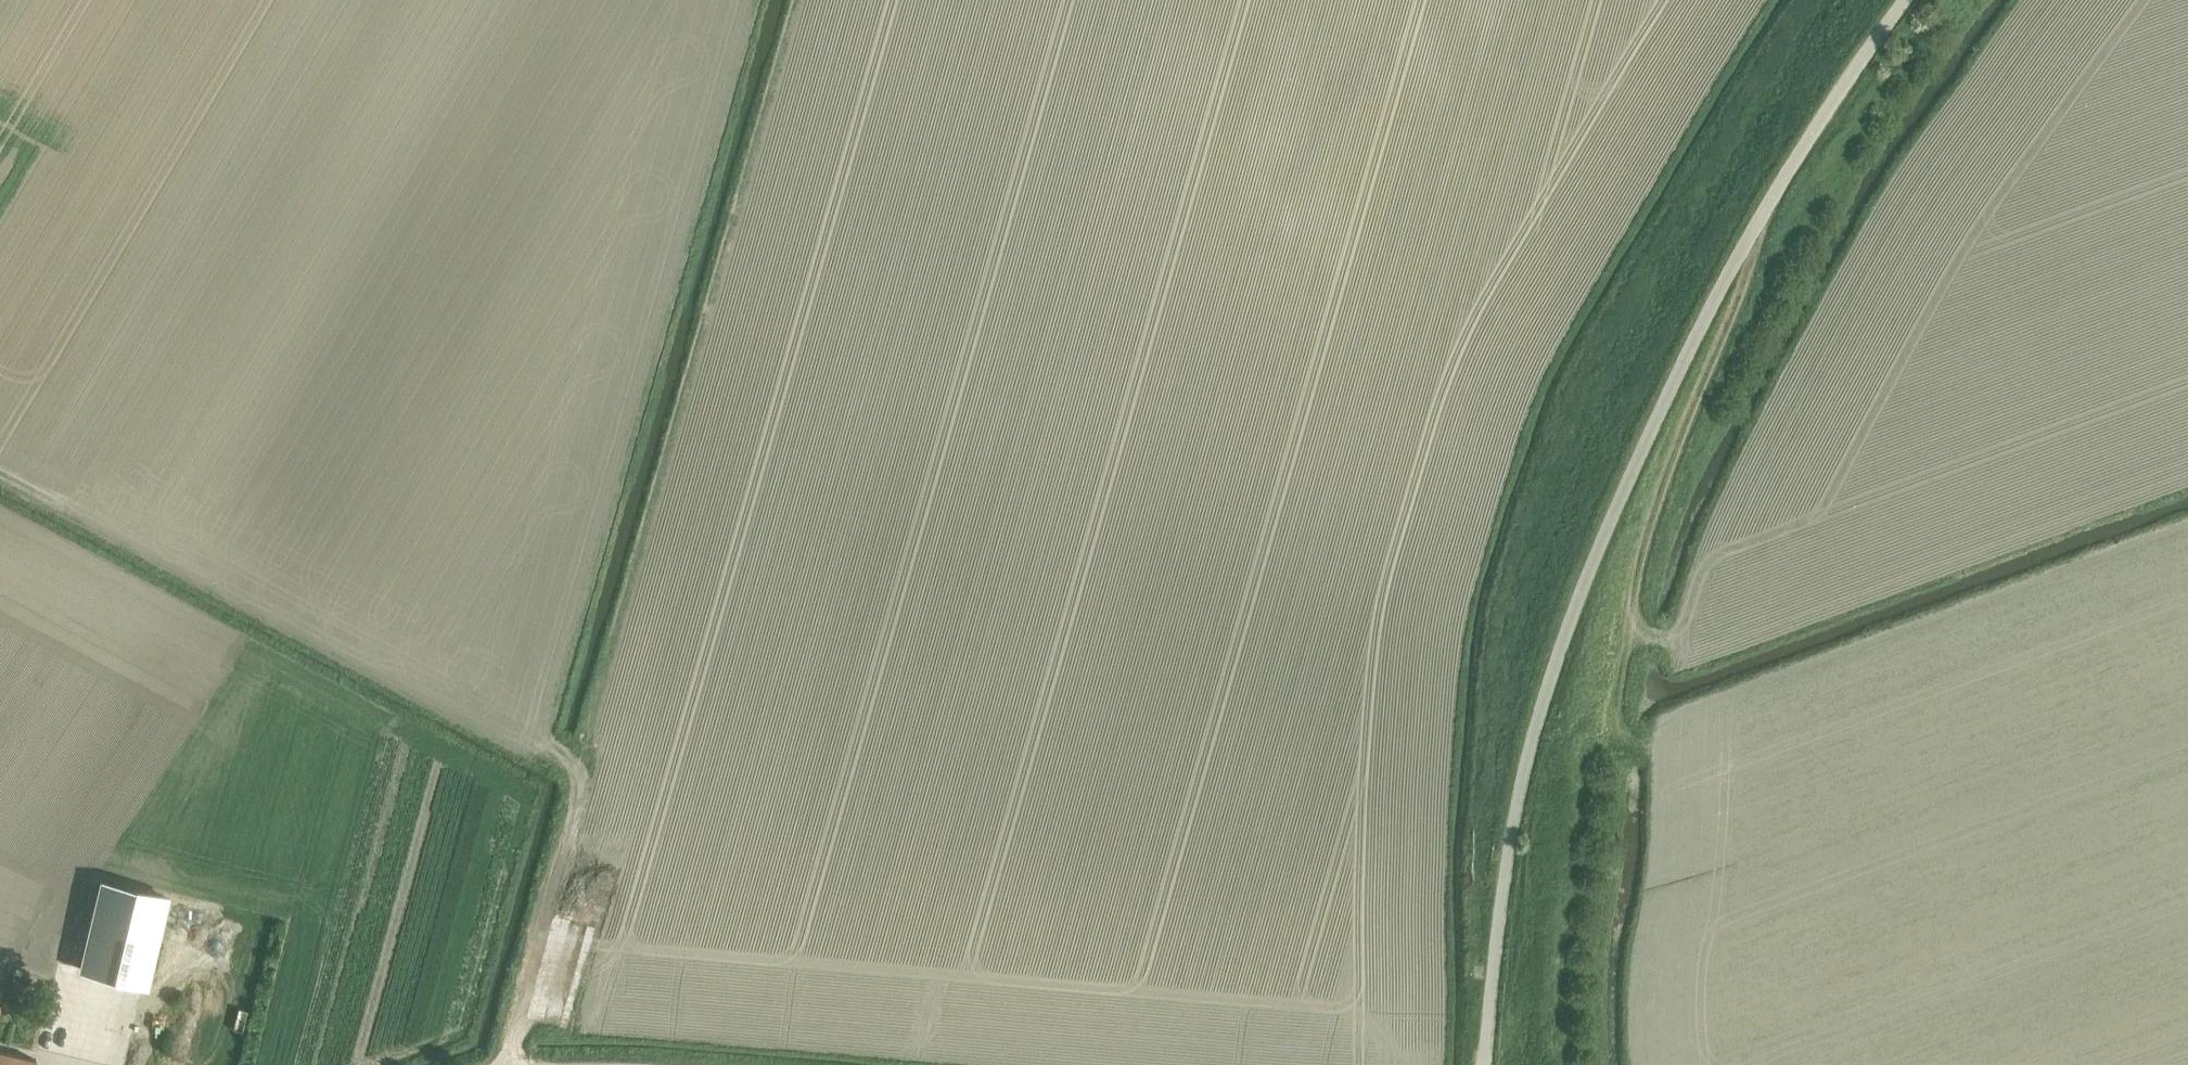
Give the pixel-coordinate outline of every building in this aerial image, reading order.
[(79,968),(147,984),(168,897),(100,881),(79,968)] [(35,1058),(0,1050),(0,1064),(34,1064),(35,1058)]
